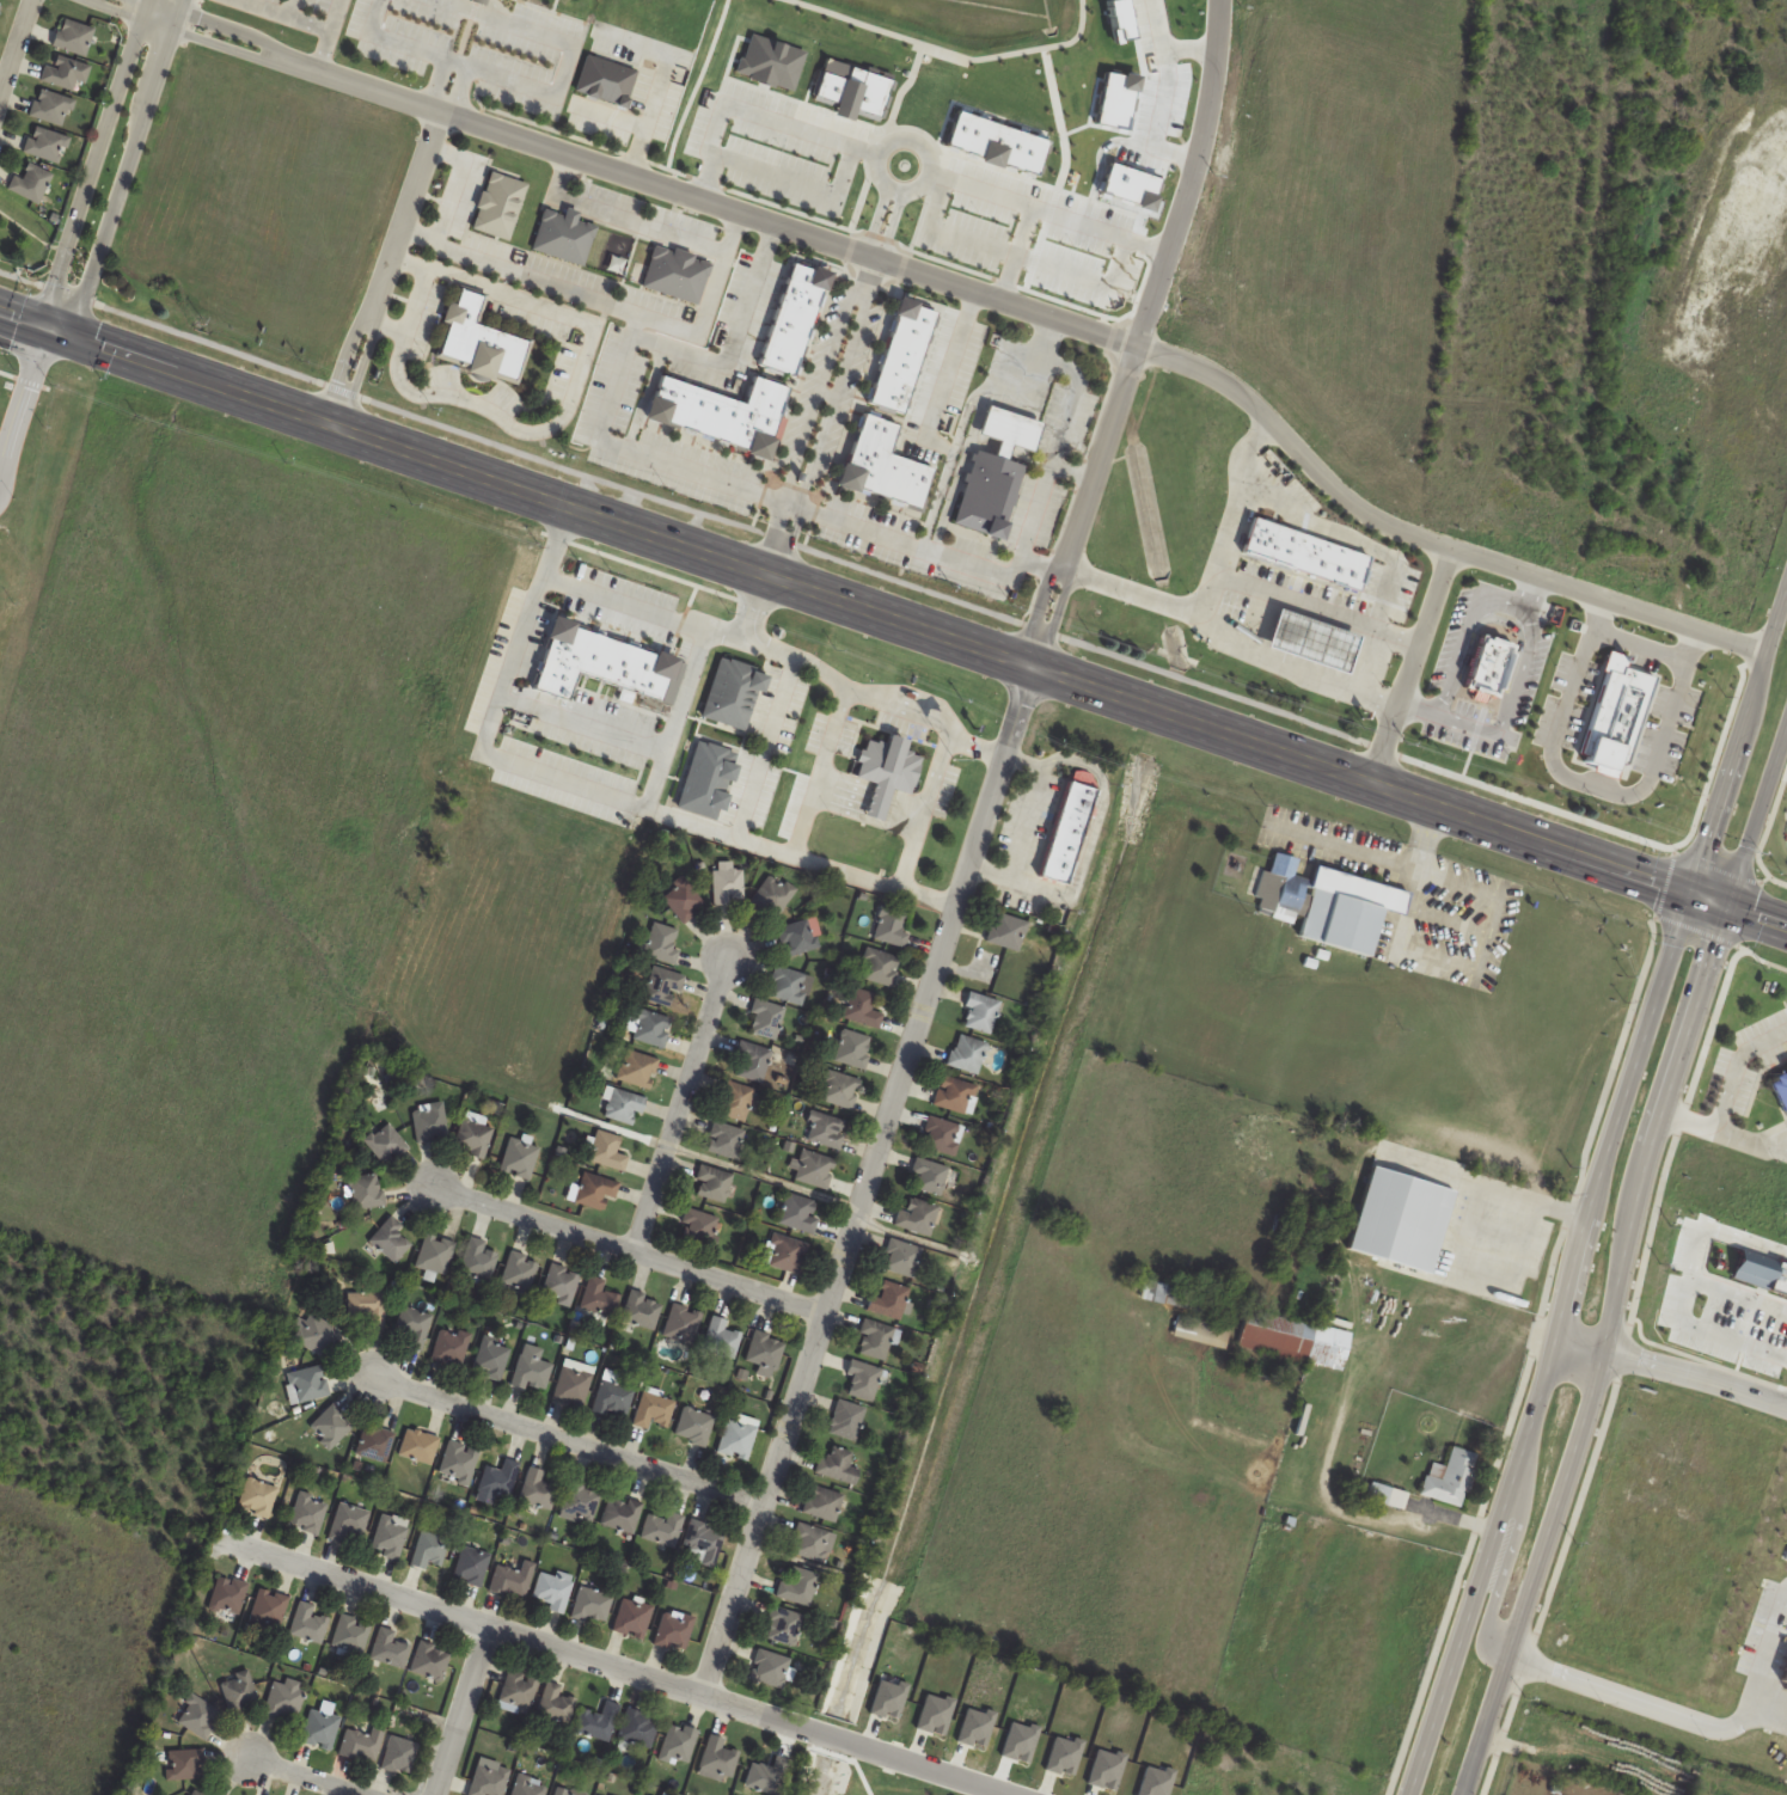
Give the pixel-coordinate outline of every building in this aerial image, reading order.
[(96,31),(65,17),(53,44),(84,58),(96,31)] [(42,82),(84,93),(91,66),(50,54),(42,82)] [(74,99),(39,89),(31,117),(66,127),(74,99)] [(24,150),(59,166),(71,140),(36,124),(24,150)] [(16,176),(9,189),(39,204),(54,175),(30,163),(21,179),(16,176)] [(510,242),(527,183),(487,172),(471,231),(510,242)] [(533,251),(585,266),(597,226),(578,220),(580,214),(564,209),(563,215),(545,210),(533,251)] [(713,264),(656,246),(643,288),(700,306),(713,264)] [(803,264),(842,276),(802,381),(767,368),(803,264)] [(530,342),(474,326),(482,297),(453,289),(442,325),(445,326),(436,357),(465,365),(463,373),(517,388),(530,342)] [(880,404),(917,417),(950,315),(910,300),(880,404)] [(777,460),(798,392),(764,376),(757,408),(674,378),(662,418),(777,460)] [(953,528),(1002,540),(1021,465),(1006,461),(1009,447),(1031,453),(1039,422),(986,409),(976,447),(973,447),(953,528)] [(874,412),(912,427),(901,455),(944,471),(931,514),(851,486),(874,412)] [(577,690),(655,715),(665,680),(643,673),(647,661),(632,656),(628,669),(588,656),(577,690)] [(701,717),(745,732),(765,672),(721,657),(701,717)] [(923,756),(904,751),(906,740),(887,735),(884,744),(865,739),(855,777),(874,782),(866,816),(884,821),(893,789),(913,794),(923,756)] [(1069,884),(1094,788),(1065,781),(1040,876),(1069,884)] [(1317,865),(1408,893),(1399,918),(1384,913),(1367,963),(1296,941),(1311,894),(1317,865)] [(745,870),(714,870),(714,902),(745,902),(745,870)] [(752,901),(777,920),(798,891),(773,872),(752,901)] [(683,923),(707,904),(685,878),(662,897),(683,923)] [(910,933),(902,930),(907,914),(883,906),(872,939),(905,949),(910,933)] [(985,942),(1020,953),(1030,923),(995,912),(985,942)] [(823,949),(816,919),(779,926),(785,956),(823,949)] [(683,952),(672,946),(679,934),(659,922),(642,950),(673,968),(683,952)] [(894,987),(901,956),(866,949),(860,980),(894,987)] [(684,975),(653,966),(644,1000),(675,1009),(684,975)] [(814,977),(776,966),(768,996),(806,1006),(814,977)] [(843,1017),(878,1031),(885,1015),(872,1010),(877,996),(855,987),(843,1017)] [(967,1031),(996,1030),(996,997),(966,997),(967,1031)] [(775,1042),(786,1009),(758,999),(747,1032),(775,1042)] [(674,1021),(642,1008),(631,1037),(662,1049),(674,1021)] [(865,1070),(874,1038),(843,1029),(834,1061),(865,1070)] [(948,1066),(977,1076),(988,1044),(959,1034),(948,1066)] [(763,1083),(772,1050),(741,1041),(736,1059),(741,1061),(737,1076),(763,1083)] [(648,1091),(660,1060),(628,1049),(617,1080),(648,1091)] [(1764,1079),(1786,1068),(1786,1121),(1764,1079)] [(862,1081),(829,1070),(819,1100),(853,1111),(862,1081)] [(934,1106),(969,1116),(978,1086),(943,1076),(934,1106)] [(744,1123),(755,1090),(728,1081),(717,1114),(744,1123)] [(647,1098),(609,1087),(600,1116),(632,1126),(636,1113),(642,1115),(647,1098)] [(414,1107),(418,1142),(448,1139),(445,1104),(414,1107)] [(805,1141),(841,1151),(848,1122),(812,1112),(805,1141)] [(482,1159),(494,1131),(465,1119),(453,1147),(482,1159)] [(960,1151),(958,1120),(925,1122),(927,1153),(960,1151)] [(705,1151),(738,1162),(748,1132),(715,1121),(705,1151)] [(408,1147),(390,1122),(366,1140),(385,1165),(408,1147)] [(617,1152),(622,1139),(599,1130),(587,1159),(623,1174),(630,1157),(617,1152)] [(501,1172),(530,1181),(540,1147),(510,1138),(501,1172)] [(1387,1156),(1349,1144),(1341,1166),(1379,1178),(1387,1156)] [(827,1191),(837,1160),(804,1150),(794,1180),(827,1191)] [(942,1197),(950,1167),(916,1158),(908,1188),(942,1197)] [(695,1197),(728,1201),(732,1171),(699,1167),(695,1197)] [(620,1184),(586,1172),(575,1202),(604,1213),(609,1198),(614,1200),(620,1184)] [(354,1209),(385,1207),(382,1175),(351,1177),(354,1209)] [(777,1223),(814,1235),(819,1219),(811,1216),(815,1201),(787,1192),(777,1223)] [(898,1210),(894,1226),(931,1237),(939,1207),(908,1198),(904,1211),(898,1210)] [(722,1219),(689,1208),(679,1236),(712,1248),(722,1219)] [(370,1240),(395,1264),(413,1246),(399,1232),(403,1227),(393,1217),(370,1240)] [(800,1275),(809,1244),(771,1233),(762,1264),(800,1275)] [(418,1266),(446,1275),(457,1243),(428,1234),(418,1266)] [(487,1241),(472,1236),(460,1273),(490,1283),(499,1253),(485,1249),(487,1241)] [(916,1280),(926,1250),(891,1238),(881,1269),(916,1280)] [(1739,1245),(1786,1266),(1786,1296),(1730,1278),(1709,1268),(1713,1240),(1739,1245)] [(529,1297),(539,1261),(512,1253),(502,1289),(529,1297)] [(568,1307),(582,1275),(555,1263),(541,1295),(568,1307)] [(620,1295),(603,1291),(606,1280),(589,1276),(582,1310),(616,1317),(620,1295)] [(1202,1311),(1206,1292),(1145,1280),(1142,1299),(1202,1311)] [(869,1297),(870,1316),(909,1314),(907,1284),(882,1286),(883,1297),(869,1297)] [(623,1322),(656,1330),(663,1300),(630,1292),(623,1322)] [(385,1293),(349,1293),(349,1317),(369,1317),(369,1332),(385,1332),(385,1293)] [(663,1334),(691,1345),(703,1314),(675,1303),(663,1334)] [(433,1315),(403,1307),(398,1329),(410,1332),(406,1347),(424,1351),(433,1315)] [(1239,1347),(1343,1370),(1352,1332),(1247,1309),(1239,1347)] [(341,1332),(311,1313),(295,1340),(324,1359),(341,1332)] [(1226,1349),(1231,1327),(1178,1315),(1173,1337),(1226,1349)] [(727,1330),(729,1321),(711,1317),(704,1352),(736,1359),(742,1333),(727,1330)] [(886,1360),(895,1328),(866,1319),(856,1351),(886,1360)] [(432,1359),(460,1369),(471,1336),(443,1327),(432,1359)] [(777,1371),(786,1341),(755,1332),(746,1362),(777,1371)] [(485,1372),(484,1377),(503,1381),(511,1344),(483,1338),(476,1370),(485,1372)] [(540,1361),(543,1349),(524,1344),(513,1383),(545,1393),(553,1364),(540,1361)] [(883,1369),(854,1360),(844,1393),(873,1402),(883,1369)] [(291,1373),(297,1403),(330,1396),(323,1366),(291,1373)] [(583,1407),(592,1375),(562,1366),(553,1398),(583,1407)] [(667,1428),(677,1401),(656,1394),(657,1391),(646,1387),(633,1425),(649,1430),(652,1423),(667,1428)] [(857,1441),(866,1408),(839,1401),(830,1434),(857,1441)] [(354,1426),(332,1404),(309,1427),(331,1450),(354,1426)] [(706,1448),(716,1418),(686,1408),(676,1438),(706,1448)] [(728,1419),(718,1452),(747,1462),(760,1421),(738,1414),(736,1421),(728,1419)] [(386,1463),(395,1433),(365,1424),(357,1455),(386,1463)] [(399,1456),(431,1466),(440,1437),(408,1427),(399,1456)] [(480,1450),(450,1441),(439,1477),(468,1486),(480,1450)] [(849,1467),(853,1453),(827,1445),(819,1474),(856,1485),(860,1470),(849,1467)] [(1462,1508),(1477,1453),(1453,1447),(1447,1467),(1431,1462),(1421,1497),(1462,1508)] [(479,1490),(509,1499),(520,1463),(505,1459),(501,1471),(486,1466),(479,1490)] [(520,1502),(552,1509),(558,1484),(543,1481),(545,1472),(528,1468),(520,1502)] [(277,1488),(247,1479),(237,1510),(268,1519),(277,1488)] [(602,1493),(571,1482),(560,1513),(590,1525),(602,1493)] [(1403,1509),(1408,1493),(1373,1483),(1368,1500),(1403,1509)] [(846,1496),(813,1485),(804,1513),(837,1523),(846,1496)] [(289,1527),(319,1534),(327,1500),(297,1494),(289,1527)] [(642,1504),(609,1496),(602,1527),(635,1535),(642,1504)] [(348,1532),(361,1537),(370,1513),(340,1502),(328,1538),(344,1543),(348,1532)] [(676,1548),(684,1515),(669,1512),(667,1520),(648,1515),(642,1540),(676,1548)] [(399,1560),(410,1521),(383,1513),(372,1552),(399,1560)] [(690,1550),(687,1555),(709,1568),(727,1538),(696,1519),(681,1545),(690,1550)] [(836,1535),(800,1523),(790,1553),(827,1565),(836,1535)] [(430,1563),(437,1567),(450,1544),(427,1530),(409,1561),(425,1571),(430,1563)] [(482,1586),(488,1553),(460,1548),(454,1581),(482,1586)] [(490,1588),(524,1599),(535,1565),(521,1560),(517,1573),(497,1566),(490,1588)] [(563,1614),(573,1579),(542,1569),(533,1598),(550,1603),(548,1610),(563,1614)] [(817,1573),(793,1569),(791,1584),(779,1582),(776,1599),(812,1605),(817,1573)] [(209,1607),(238,1616),(247,1584),(218,1575),(209,1607)] [(572,1614),(604,1624),(613,1595),(581,1585),(572,1614)] [(279,1630),(288,1597),(259,1589),(249,1622),(279,1630)] [(613,1630),(642,1641),(654,1608),(625,1597),(613,1630)] [(320,1645),(328,1620),(312,1614),(314,1606),(299,1601),(288,1634),(320,1645)] [(805,1616),(774,1606),(764,1637),(794,1647),(805,1616)] [(696,1620),(667,1609),(654,1642),(683,1653),(696,1620)] [(361,1658),(372,1624),(341,1615),(331,1648),(361,1658)] [(410,1647),(393,1642),(396,1631),(380,1627),(371,1660),(404,1669),(410,1647)] [(410,1672),(440,1682),(451,1653),(421,1642),(410,1672)] [(792,1659),(759,1649),(749,1680),(783,1690),(792,1659)] [(538,1679),(508,1670),(497,1707),(528,1716),(538,1679)] [(230,1712),(259,1703),(250,1673),(221,1681),(230,1712)] [(303,1683),(270,1680),(267,1717),(300,1719),(303,1683)] [(576,1699),(560,1694),(562,1686),(547,1682),(537,1717),(568,1726),(576,1699)] [(222,1712),(193,1694),(176,1722),(205,1740),(222,1712)] [(581,1710),(575,1735),(611,1742),(619,1704),(605,1701),(603,1714),(581,1710)] [(618,1737),(649,1750),(662,1721),(631,1708),(618,1737)] [(301,1744),(332,1751),(340,1717),(309,1710),(301,1744)] [(700,1734),(674,1723),(660,1754),(687,1765),(700,1734)] [(340,1754),(375,1763),(385,1727),(373,1724),(370,1736),(346,1730),(340,1754)] [(411,1776),(419,1743),(390,1736),(382,1768),(411,1776)] [(723,1749),(725,1739),(709,1736),(701,1775),(734,1781),(739,1752),(723,1749)] [(169,1750),(169,1780),(204,1780),(204,1750),(169,1750)] [(777,1756),(773,1769),(753,1762),(745,1787),(771,1794),(781,1794),(791,1761),(777,1756)] [(511,1769),(480,1758),(468,1794),(502,1794),(511,1769)] [(548,1785),(519,1774),(512,1794),(545,1794),(548,1785)] [(197,1786),(192,1794),(214,1794),(197,1786)]
